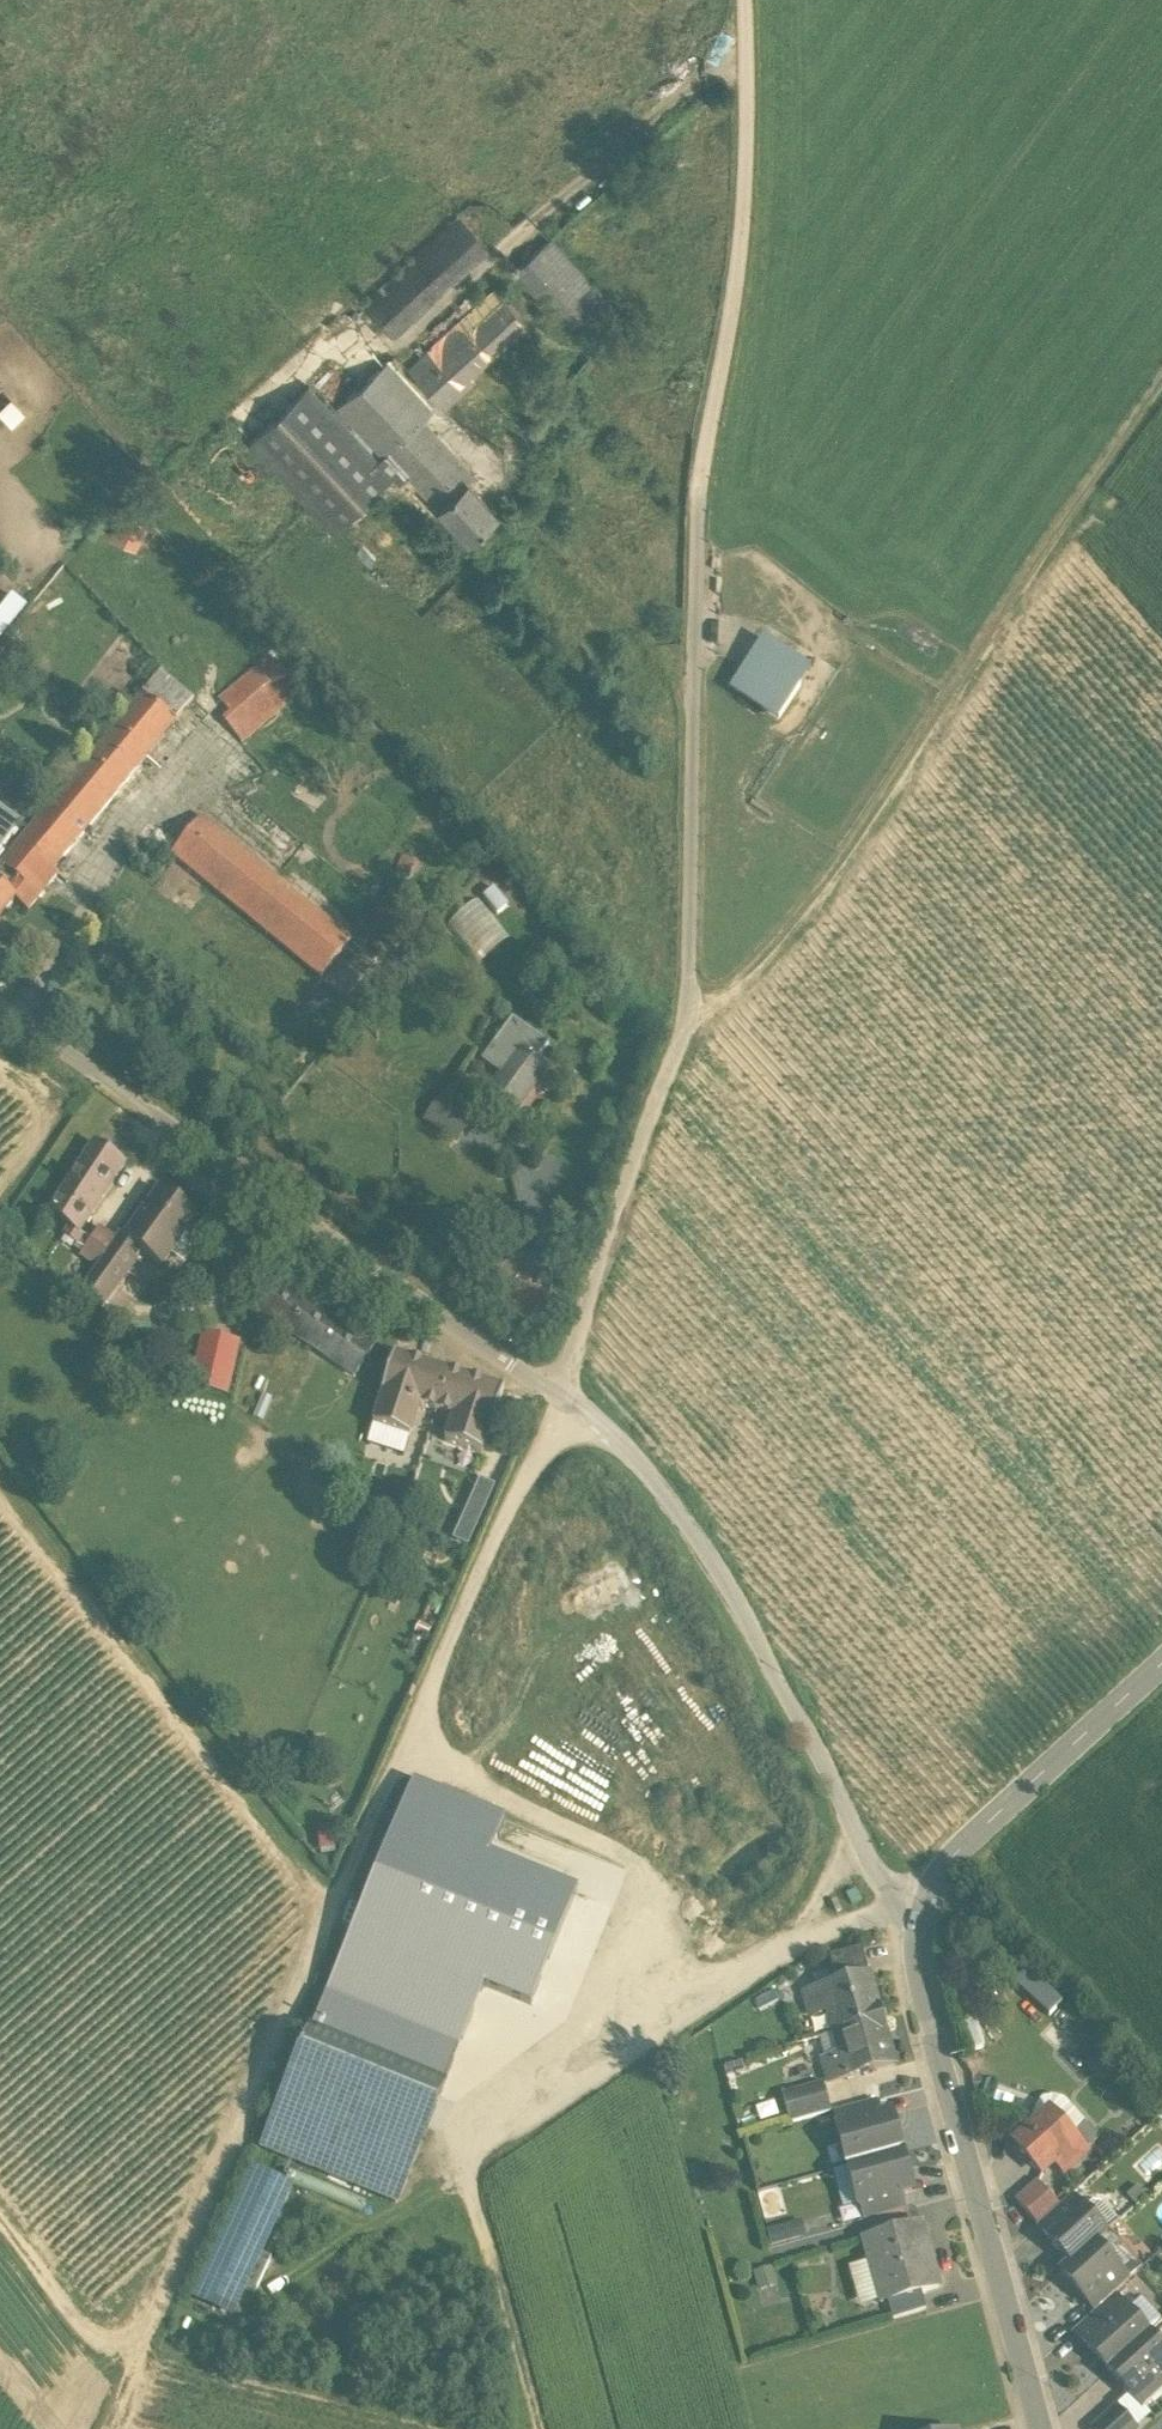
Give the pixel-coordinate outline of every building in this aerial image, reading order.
[(465,216),(361,295),(389,331),(492,252),(465,216)] [(579,343),(616,310),(551,239),(514,272),(579,343)] [(440,403),(529,323),(497,288),(409,369),(440,403)] [(433,413),(387,363),(339,406),(384,456),(379,461),(311,385),(250,440),(334,532),(394,477),(400,484),(410,475),(470,541),(499,514),(469,482),(474,477),(424,421),(433,413)] [(140,549),(154,521),(130,509),(116,537),(140,549)] [(727,685),(775,718),(810,666),(762,634),(727,685)] [(22,652),(4,637),(0,642),(0,680),(22,652)] [(302,696),(272,658),(220,700),(232,715),(225,721),(242,744),(302,696)] [(19,839),(52,868),(196,699),(163,671),(136,702),(126,714),(19,839)] [(115,704),(126,714),(136,702),(125,692),(122,690),(112,701),(115,704)] [(19,822),(0,808),(0,848),(19,822)] [(350,946),(353,942),(350,940),(204,818),(173,855),(322,979),(350,946)] [(27,910),(59,873),(52,868),(19,839),(0,862),(0,916),(15,899),(27,910)] [(353,942),(350,946),(375,967),(423,909),(396,886),(379,905),(350,940),(353,942)] [(494,888),(485,896),(499,913),(508,905),(494,888)] [(478,960),(510,936),(481,896),(448,920),(478,960)] [(518,1115),(552,1067),(520,1044),(486,1093),(518,1115)] [(457,1140),(474,1113),(438,1092),(422,1119),(457,1140)] [(89,1238),(75,1228),(82,1219),(86,1222),(91,1216),(87,1213),(123,1162),(95,1142),(47,1210),(68,1225),(62,1233),(75,1242),(72,1246),(80,1251),(78,1254),(93,1264),(111,1238),(97,1228),(89,1238)] [(105,1303),(143,1250),(163,1264),(198,1214),(161,1188),(127,1236),(121,1232),(114,1242),(116,1244),(84,1288),(105,1303)] [(354,1376),(377,1342),(281,1277),(258,1311),(354,1376)] [(563,1303),(519,1279),(500,1316),(543,1339),(563,1303)] [(202,1334),(190,1387),(228,1395),(240,1343),(202,1334)] [(409,1437),(419,1405),(452,1416),(465,1378),(395,1354),(394,1354),(381,1392),(382,1393),(372,1425),(409,1437)] [(490,1429),(504,1390),(502,1389),(502,1390),(465,1378),(452,1416),(444,1441),(481,1453),(489,1428),(490,1429)] [(263,1394),(254,1417),(263,1420),(272,1398),(263,1394)] [(486,1507),(470,1500),(462,1518),(479,1525),(486,1507)] [(413,1564),(403,1560),(398,1572),(408,1577),(413,1564)] [(421,1622),(420,1622),(416,1632),(427,1637),(432,1627),(421,1622)] [(482,1984),(533,2005),(578,1894),(486,1857),(501,1818),(411,1781),(311,2028),(444,2083),(482,1984)] [(334,1827),(318,1828),(320,1849),(336,1848),(334,1827)] [(855,1887),(846,1892),(851,1903),(861,1898),(855,1887)] [(861,1946),(828,1955),(836,1982),(869,1973),(861,1946)] [(1048,2009),(1059,1997),(1032,1972),(1021,1984),(1048,2009)] [(836,1982),(805,1990),(811,2012),(829,2007),(835,2031),(881,2018),(869,1973),(836,1982)] [(881,2018),(835,2031),(841,2051),(822,2057),(829,2080),(893,2062),(881,2018)] [(444,2083),(311,2028),(263,2148),(396,2202),(444,2083)] [(823,2082),(782,2093),(790,2121),(830,2110),(823,2082)] [(875,2098),(834,2109),(838,2125),(880,2114),(875,2098)] [(1086,2148),(1050,2108),(1016,2139),(1043,2169),(1056,2158),(1065,2168),(1086,2148)] [(838,2125),(837,2126),(848,2164),(901,2149),(890,2111),(880,2114),(838,2125)] [(901,2149),(848,2164),(858,2202),(860,2202),(901,2190),(912,2187),(901,2149)] [(196,2296),(230,2311),(242,2287),(254,2292),(270,2259),(257,2252),(288,2187),(254,2171),(196,2296)] [(1040,2180),(1018,2199),(1038,2222),(1060,2202),(1040,2180)] [(901,2190),(860,2202),(864,2218),(906,2206),(901,2190)] [(1060,2202),(1038,2222),(1049,2234),(1050,2235),(1084,2205),(1072,2192),(1060,2202)] [(1084,2205),(1050,2235),(1049,2234),(1048,2235),(1071,2260),(1096,2238),(1106,2229),(1084,2205)] [(920,2219),(863,2235),(881,2299),(887,2297),(921,2287),(938,2282),(920,2219)] [(803,2224),(765,2233),(769,2249),(807,2241),(803,2224)] [(1071,2260),(1061,2270),(1085,2297),(1086,2296),(1085,2294),(1119,2264),(1096,2238),(1071,2260)] [(1119,2264),(1085,2294),(1086,2296),(1096,2306),(1113,2291),(1129,2276),(1119,2264)] [(921,2287),(887,2297),(892,2315),(926,2305),(921,2287)] [(1096,2306),(1074,2326),(1088,2341),(1127,2306),(1113,2291),(1096,2306)] [(1088,2341),(1087,2343),(1108,2366),(1148,2329),(1127,2306),(1088,2341)] [(1108,2366),(1130,2389),(1131,2388),(1161,2360),(1161,2345),(1148,2329),(1108,2366)] [(1131,2388),(1145,2404),(1161,2388),(1161,2360),(1131,2388)] [(1094,2424),(1099,2428),(1132,2428),(1136,2426),(1116,2404),(1094,2424)]
